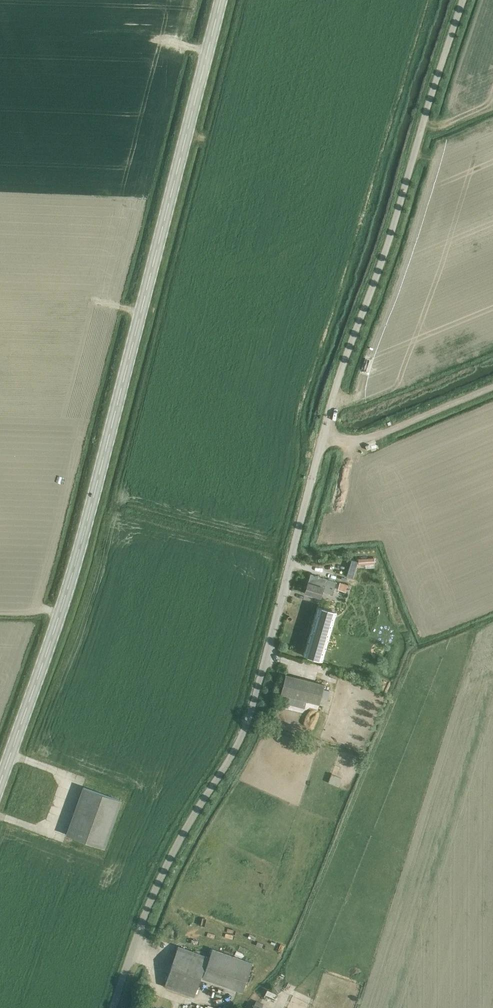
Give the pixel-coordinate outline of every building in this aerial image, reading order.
[(336,582),(311,574),(305,593),(320,598),(322,591),(332,594),(336,582)] [(340,582),(338,589),(346,592),(348,585),(340,582)] [(332,610),(318,606),(303,655),(322,661),(327,644),(323,642),(327,627),(332,610)] [(285,673),(280,693),(318,704),(324,685),(285,673)] [(331,774),(328,782),(338,786),(342,778),(331,774)] [(121,800),(83,787),(67,835),(105,848),(121,800)] [(248,938),(256,940),(258,934),(251,932),(248,938)] [(178,948),(164,987),(193,997),(207,958),(178,948)] [(213,950),(202,978),(242,992),(252,964),(213,950)] [(264,988),(262,997),(273,1000),(276,991),(264,988)]
